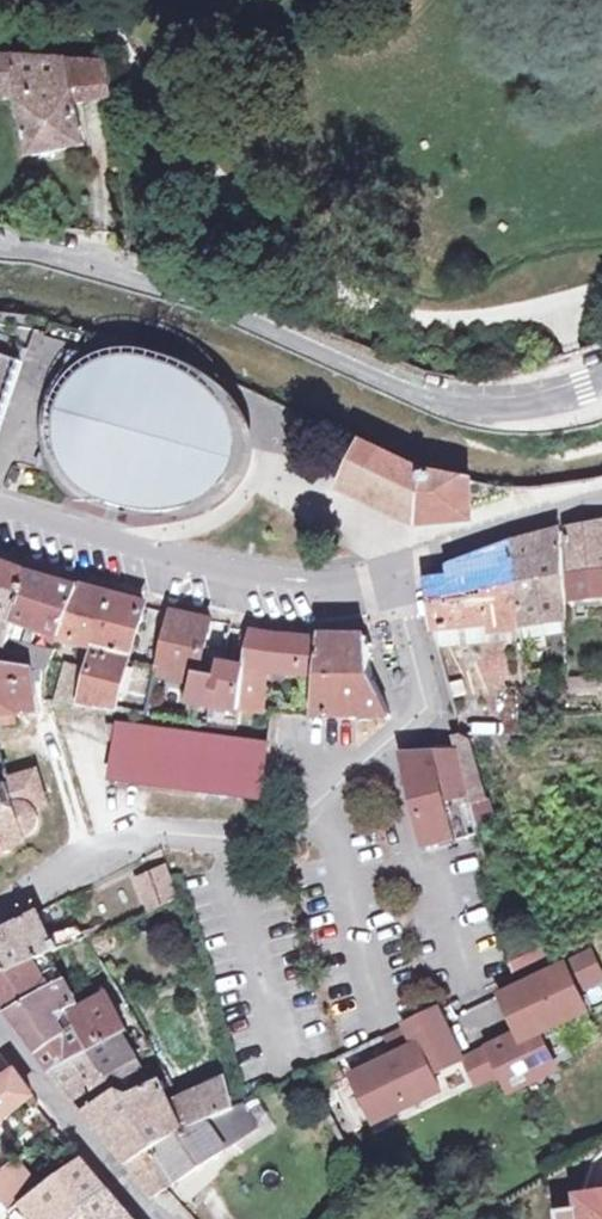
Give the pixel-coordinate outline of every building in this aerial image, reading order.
[(22,96),(34,155),(85,144),(76,102),(111,96),(107,60),(0,55),(0,96),(22,96)] [(17,370),(21,360),(1,353),(0,356),(0,364),(17,370)] [(90,362),(77,371),(66,383),(57,397),(52,410),(49,425),(50,441),(54,456),(61,470),(71,482),(87,492),(105,500),(133,508),(155,512),(177,510),(198,503),(211,495),(223,484),(232,472),(226,470),(229,465),(230,462),(231,458),(232,455),(233,451),(233,447),(234,445),(239,446),(238,434),(235,422),(230,411),(221,396),(209,383),(194,373),(178,366),(159,359),(143,355),(124,353),(106,356),(90,362)] [(4,407),(17,370),(0,364),(0,406),(4,407)] [(229,465),(226,470),(232,472),(234,468),(237,460),(238,456),(239,452),(239,446),(234,445),(233,447),(233,451),(232,455),(231,458),(230,462),(229,465)] [(415,470),(364,445),(346,482),(419,517),(461,514),(461,481),(415,470)] [(577,530),(568,532),(572,602),(601,601),(601,525),(577,530)] [(514,546),(523,627),(565,621),(561,533),(514,546)] [(428,578),(434,629),(490,625),(490,630),(511,629),(512,638),(524,637),(523,627),(514,546),(479,558),(462,564),(468,577),(428,578)] [(2,664),(8,645),(15,621),(29,571),(0,562),(0,664),(2,664)] [(80,587),(29,571),(15,621),(61,637),(80,587)] [(100,647),(114,597),(84,588),(65,639),(96,646),(100,647)] [(145,605),(114,597),(100,647),(96,646),(90,667),(80,705),(148,715),(159,673),(160,669),(128,662),(145,605)] [(174,612),(160,669),(159,673),(199,682),(201,675),(214,621),(174,612)] [(566,635),(565,621),(523,627),(524,637),(524,641),(566,635)] [(490,625),(434,629),(438,644),(512,638),(511,629),(490,630),(490,625)] [(251,632),(247,668),(242,710),(267,713),(263,672),(300,677),(305,639),(251,632)] [(369,637),(322,638),(314,716),(392,716),(376,683),(371,663),(369,637)] [(54,655),(8,645),(2,664),(32,669),(48,671),(54,655)] [(80,705),(90,667),(67,662),(56,701),(80,705)] [(199,682),(194,704),(205,706),(214,707),(213,725),(239,729),(242,710),(247,668),(225,663),(220,681),(201,675),(199,682)] [(37,712),(32,669),(2,664),(0,664),(0,716),(37,712)] [(205,706),(194,704),(192,722),(202,723),(205,706)] [(112,777),(260,799),(268,747),(120,725),(112,777)] [(487,801),(474,749),(472,741),(460,735),(456,736),(459,747),(472,805),(487,801)] [(459,747),(436,753),(401,755),(423,847),(479,834),(472,805),(459,747)] [(10,854),(8,850),(34,835),(39,829),(41,824),(41,818),(40,813),(37,807),(47,804),(38,771),(10,779),(2,752),(0,753),(0,857),(10,854)] [(176,900),(167,867),(137,880),(150,911),(176,900)] [(49,954),(85,938),(79,927),(50,939),(38,913),(0,933),(0,979),(49,954)] [(505,964),(513,983),(492,992),(511,1035),(461,1057),(464,1062),(475,1087),(501,1076),(508,1092),(560,1069),(544,1033),(588,1013),(579,993),(601,983),(601,965),(592,944),(548,964),(541,948),(505,964)] [(62,981),(49,954),(0,979),(0,999),(8,1011),(62,981)] [(75,1007),(62,981),(8,1011),(39,1053),(68,1035),(57,1015),(64,1012),(75,1007)] [(105,997),(68,1016),(89,1052),(122,1035),(126,1033),(105,997)] [(393,1051),(345,1074),(371,1126),(442,1092),(434,1077),(464,1062),(461,1057),(437,1005),(399,1024),(402,1031),(387,1038),(393,1051)] [(52,1072),(89,1052),(68,1016),(64,1012),(57,1015),(68,1035),(39,1053),(52,1072)] [(70,1094),(136,1060),(122,1035),(89,1052),(52,1072),(70,1094)] [(85,1115),(149,1083),(136,1060),(70,1094),(85,1115)] [(0,1085),(0,1123),(33,1098),(15,1074),(0,1085)] [(160,1078),(149,1083),(85,1115),(131,1167),(185,1132),(173,1105),(160,1078)] [(211,1120),(236,1108),(227,1079),(199,1092),(211,1120)] [(199,1092),(173,1105),(185,1132),(211,1120),(199,1092)] [(243,1105),(236,1108),(211,1120),(185,1132),(131,1167),(155,1198),(257,1129),(243,1105)] [(11,1213),(40,1192),(17,1161),(0,1174),(0,1199),(11,1213)] [(82,1163),(40,1192),(11,1213),(14,1218),(129,1218),(82,1163)] [(568,1192),(570,1208),(552,1211),(553,1218),(601,1218),(601,1188),(568,1192)] [(375,1207),(358,1218),(382,1218),(375,1207)]
